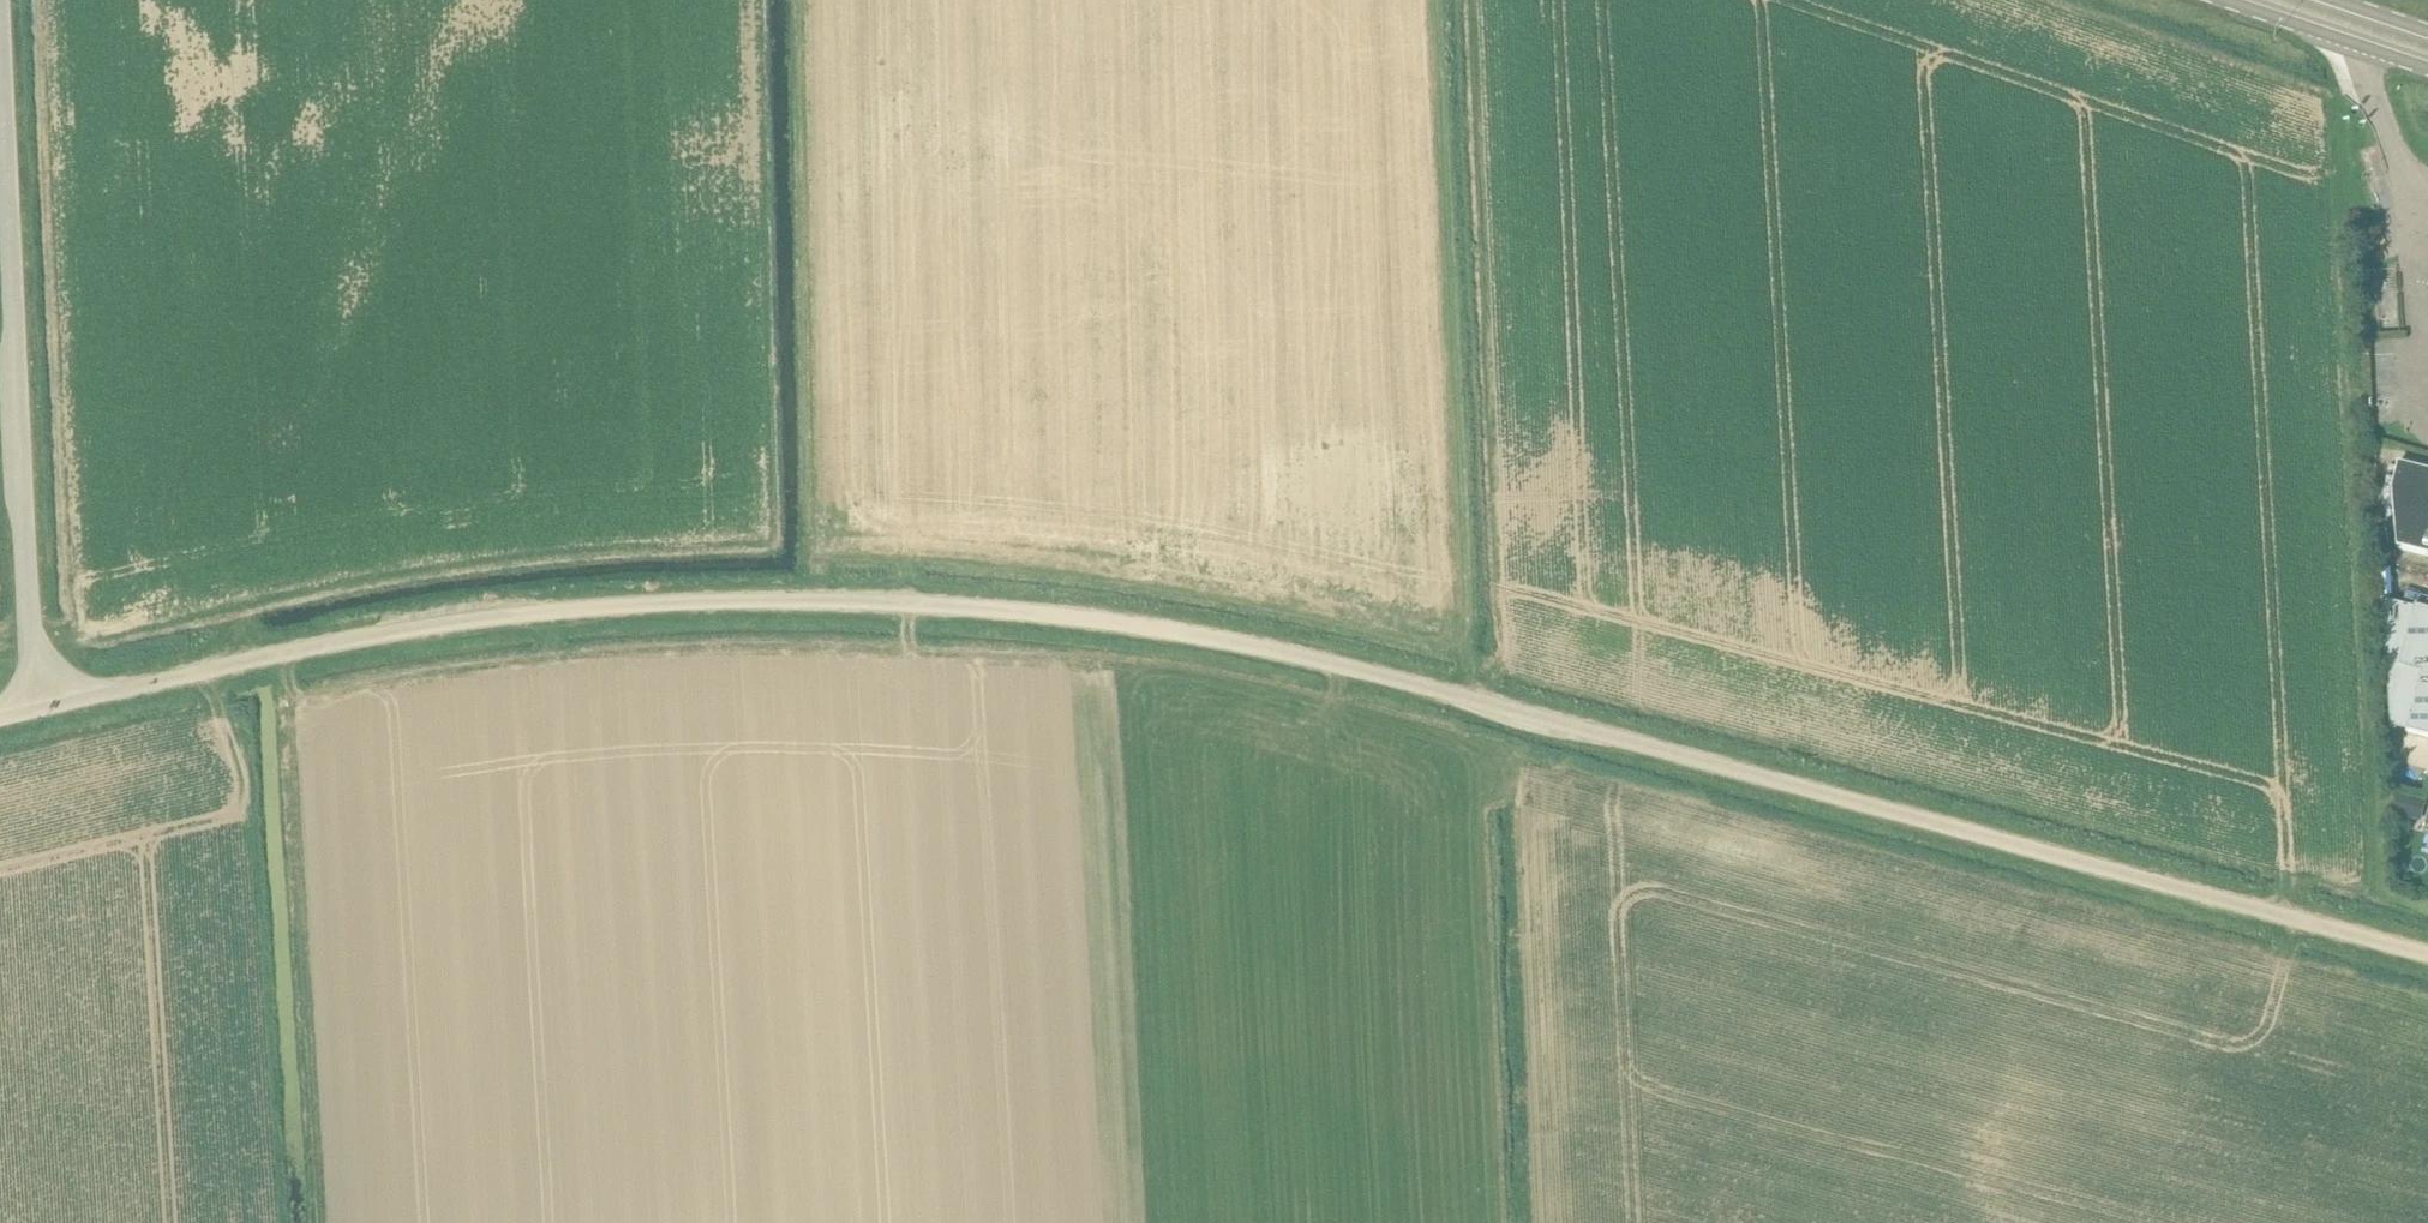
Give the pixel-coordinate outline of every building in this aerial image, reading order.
[(2391,490),(2396,548),(2427,556),(2427,472),(2398,464),(2391,490)] [(2414,607),(2399,668),(2421,673),(2406,732),(2427,737),(2427,610),(2414,607)] [(2427,800),(2394,792),(2396,815),(2421,821),(2427,800)]
